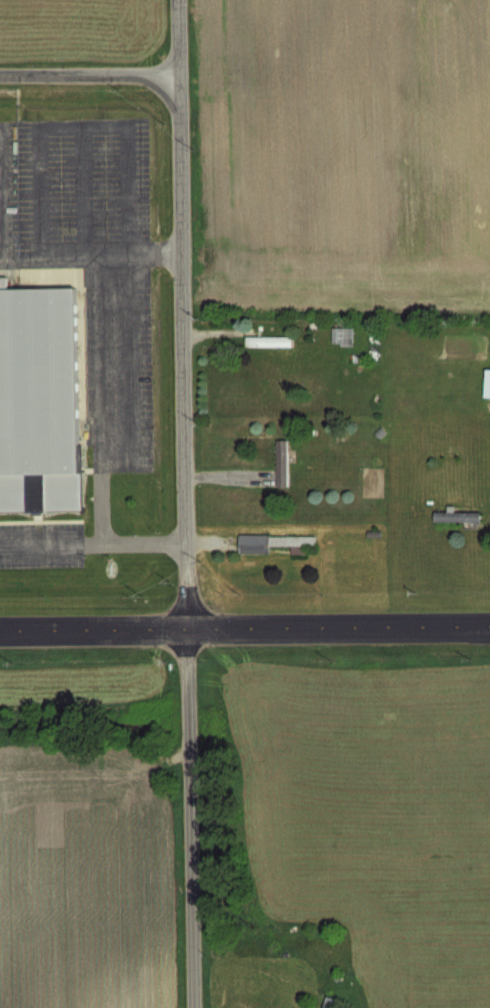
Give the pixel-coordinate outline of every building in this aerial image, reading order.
[(88,510),(0,512),(0,289),(84,288),(88,510)] [(332,345),(353,345),(353,327),(332,327),(332,345)] [(293,336),(247,336),(247,346),(293,346),(293,336)] [(264,489),(288,489),(288,439),(278,439),(278,475),(264,475),(264,489)] [(434,522),(480,522),(480,511),(434,511),(434,522)] [(239,549),(315,550),(315,535),(239,534),(239,549)] [(327,995),(323,1007),(333,1007),(336,998),(327,995)]
